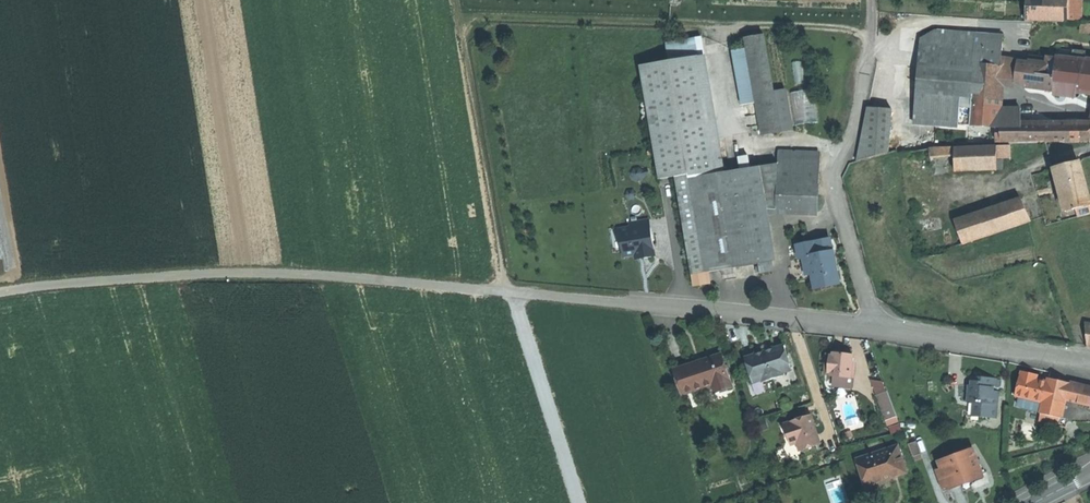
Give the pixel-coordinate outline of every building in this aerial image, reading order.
[(1025,19),(1066,20),(1066,0),(1026,0),(1025,19)] [(1066,20),(1081,20),(1082,0),(1066,0),(1066,20)] [(1082,25),(1082,33),(1089,33),(1089,25),(1082,25)] [(921,30),(920,44),(976,48),(976,47),(1003,49),(1004,37),(921,30)] [(746,38),(763,136),(782,132),(775,92),(765,35),(746,38)] [(1032,35),(1029,62),(1057,65),(1056,69),(1072,71),(1072,65),(1074,65),(1074,62),(1078,63),(1079,56),(1083,57),(1083,60),(1085,60),(1086,52),(1074,52),(1072,60),(1057,58),(1058,39),(1032,35)] [(976,48),(920,44),(916,94),(956,97),(953,125),(970,126),(974,64),(976,48)] [(974,64),(1002,66),(1002,65),(1003,49),(976,47),(976,48),(974,64)] [(1054,90),(1054,95),(1074,98),(1075,92),(1089,94),(1089,61),(1085,60),(1083,60),(1083,57),(1079,56),(1078,63),(1074,62),(1074,65),(1072,65),(1072,71),(1056,69),(1054,90)] [(691,179),(719,175),(698,57),(641,67),(661,180),(677,178),(678,182),(691,179)] [(1002,66),(1000,85),(1053,92),(1054,90),(1056,69),(1057,65),(1029,62),(1029,64),(1007,61),(1002,65),(1002,66)] [(974,64),(970,126),(997,128),(997,127),(998,110),(1000,85),(1002,66),(974,64)] [(793,90),(796,124),(819,122),(816,88),(793,90)] [(775,92),(782,132),(794,130),(787,90),(775,92)] [(956,97),(916,94),(914,123),(949,126),(950,125),(953,125),(956,97)] [(868,107),(857,162),(878,156),(889,153),(891,109),(868,107)] [(998,110),(997,127),(1002,127),(1006,127),(1043,127),(1043,110),(998,110)] [(1006,127),(1006,132),(1006,143),(1089,142),(1089,139),(1089,124),(1078,124),(1078,127),(1043,127),(1006,127)] [(1002,127),(997,127),(997,128),(997,143),(1006,143),(1006,132),(1002,132),(1002,127)] [(996,146),(954,148),(954,156),(955,171),(997,170),(997,158),(996,146)] [(1010,146),(996,146),(997,158),(1011,158),(1010,146)] [(954,148),(930,149),(931,158),(954,156),(954,148)] [(780,163),(777,210),(818,212),(821,155),(780,152),(780,163)] [(780,163),(756,168),(763,209),(777,210),(780,163)] [(1054,170),(1065,212),(1076,209),(1089,205),(1089,201),(1086,186),(1080,163),(1054,170)] [(719,175),(691,179),(707,273),(760,264),(761,267),(757,267),(758,273),(774,270),(763,209),(756,168),(719,175)] [(694,275),(707,273),(691,179),(678,182),(694,275)] [(1023,201),(956,225),(962,245),(1030,221),(1023,201)] [(1076,209),(1078,217),(1089,213),(1089,205),(1076,209)] [(656,257),(649,220),(630,223),(632,233),(620,235),(624,257),(636,255),(638,255),(638,257),(644,256),(644,258),(644,259),(656,257)] [(818,256),(834,253),(831,239),(815,242),(818,256)] [(818,256),(815,242),(798,246),(801,260),(805,259),(818,256)] [(818,256),(805,259),(808,274),(814,273),(817,288),(829,286),(841,283),(834,253),(818,256)] [(707,273),(694,275),(696,286),(709,284),(707,273)] [(792,370),(784,345),(770,349),(753,355),(745,358),(753,383),(762,380),(763,382),(783,375),(783,373),(792,370)] [(843,354),(834,353),(833,356),(831,375),(831,376),(833,376),(851,378),(853,355),(843,354)] [(695,363),(675,370),(684,394),(713,384),(716,391),(732,386),(721,354),(695,363)] [(831,375),(833,356),(827,355),(825,375),(831,375)] [(1043,403),(1048,382),(1037,380),(1032,379),(1033,375),(1021,372),(1020,376),(1019,376),(1015,397),(1019,397),(1043,403)] [(851,378),(833,376),(832,386),(853,388),(854,378),(851,378)] [(997,418),(999,391),(996,391),(990,390),(990,386),(990,384),(998,385),(999,378),(983,377),(970,376),(969,402),(974,402),(981,403),(980,417),(997,418)] [(1065,398),(1068,383),(1049,378),(1048,382),(1043,403),(1040,416),(1039,421),(1058,425),(1065,398)] [(871,381),(877,396),(887,392),(884,382),(871,381)] [(1068,383),(1065,398),(1078,401),(1081,385),(1068,382),(1068,383)] [(1081,385),(1078,401),(1078,403),(1089,406),(1089,388),(1081,385)] [(898,418),(888,392),(887,392),(877,396),(887,422),(898,418)] [(1043,403),(1019,397),(1017,405),(1019,410),(1022,412),(1040,416),(1043,403)] [(981,403),(974,402),(973,416),(980,417),(981,403)] [(810,427),(807,417),(801,419),(786,424),(793,444),(797,443),(800,451),(820,444),(814,426),(810,427)] [(915,437),(908,439),(917,462),(923,459),(915,437)] [(900,447),(859,460),(867,485),(889,478),(908,471),(900,447)] [(940,462),(951,489),(962,485),(971,481),(970,479),(983,474),(974,450),(964,454),(962,450),(952,454),(953,457),(940,462)]
